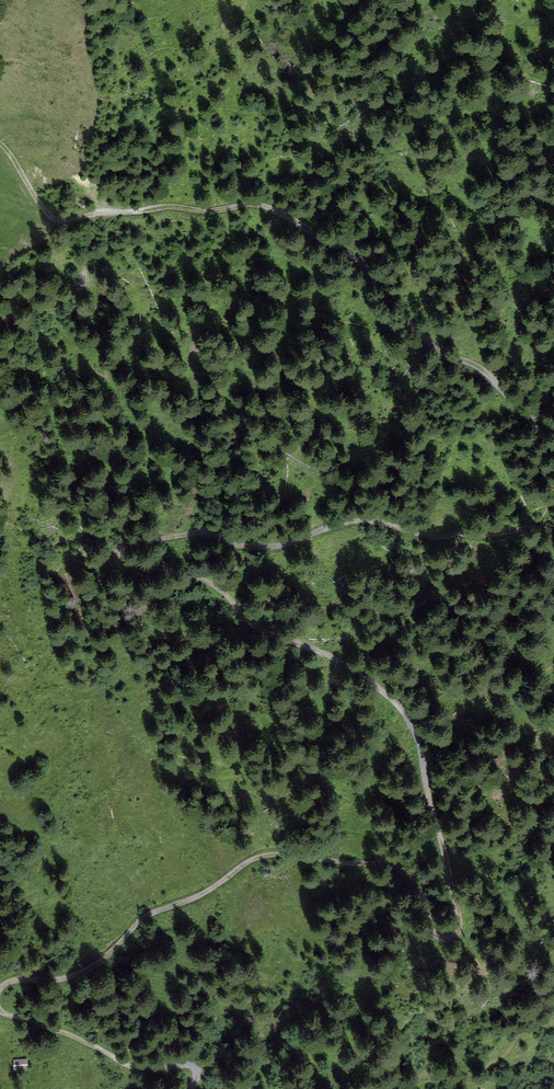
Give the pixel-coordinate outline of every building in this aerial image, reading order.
[(14,1059),(15,1068),(29,1067),(29,1058),(14,1059)]
